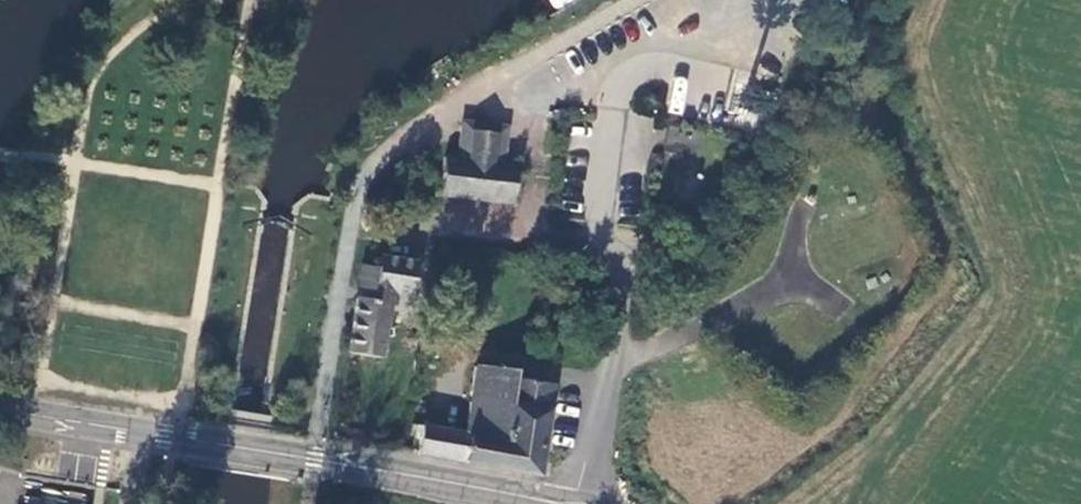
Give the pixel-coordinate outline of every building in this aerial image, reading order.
[(503,169),(509,131),(459,124),(454,163),(440,161),(435,201),(507,211),(512,170),(503,169)] [(690,202),(676,193),(670,200),(684,211),(690,202)] [(647,233),(644,254),(655,255),(657,235),(647,233)] [(371,275),(355,274),(349,301),(356,302),(354,314),(347,315),(341,357),(376,362),(383,314),(386,297),(403,301),(409,266),(373,260),(371,275)] [(400,317),(403,301),(386,297),(383,314),(400,317)] [(417,360),(413,385),(421,386),(426,362),(417,360)] [(454,471),(533,483),(547,391),(509,386),(509,376),(469,373),(458,438),(454,471)] [(454,471),(458,438),(417,430),(412,462),(454,471)]
